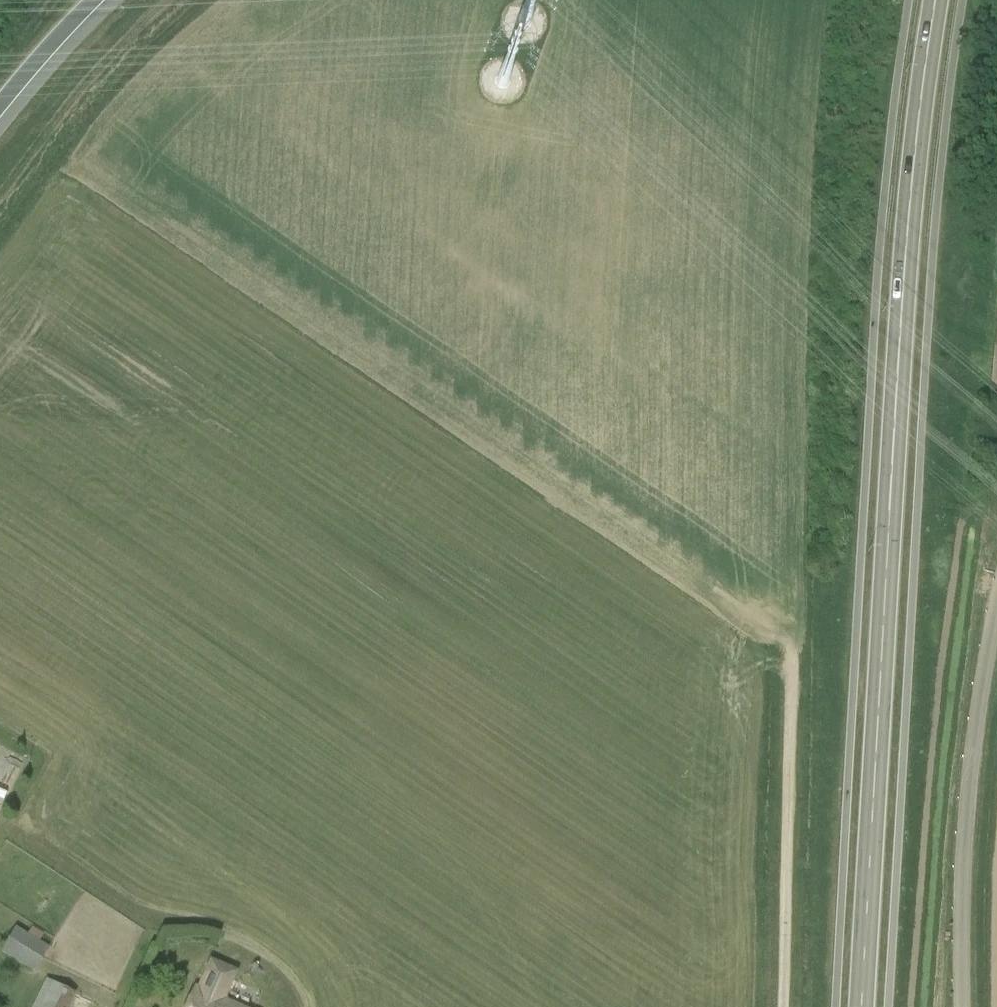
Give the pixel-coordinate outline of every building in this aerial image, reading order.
[(517,21),(517,23),(517,24),(517,25),(518,26),(519,28),(520,28),(521,29),(523,29),(524,29),(525,29),(527,28),(528,28),(529,27),(530,26),(530,24),(530,23),(530,21),(530,20),(529,19),(528,18),(527,17),(526,16),(525,16),(523,16),(522,16),(520,17),(519,17),(518,18),(517,20),(517,21)] [(496,80),(496,81),(496,82),(496,84),(497,85),(498,86),(499,87),(500,88),(502,88),(503,88),(504,88),(506,87),(507,86),(508,85),(509,84),(509,83),(509,81),(509,80),(509,79),(508,77),(507,76),(506,75),(505,75),(503,74),(502,74),(501,75),(499,75),(498,76),(497,77),(496,78),(496,80)] [(15,926),(0,951),(34,971),(49,947),(15,926)] [(211,962),(199,991),(195,989),(187,1006),(235,1006),(222,1001),(235,972),(211,962)] [(46,978),(32,1006),(69,1006),(76,992),(46,978)]
